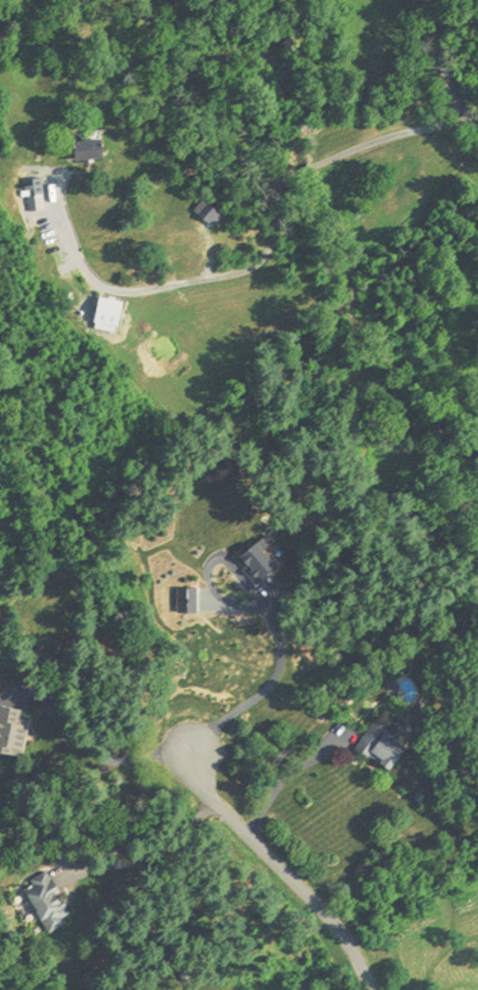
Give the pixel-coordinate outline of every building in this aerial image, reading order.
[(102,162),(101,133),(82,134),(82,143),(74,143),(75,162),(102,162)] [(42,181),(26,181),(26,213),(42,213),(42,181)] [(222,218),(203,202),(194,213),(213,229),(222,218)] [(123,304),(99,300),(93,331),(116,335),(123,304)] [(278,566),(255,545),(231,572),(254,593),(278,566)] [(23,758),(31,715),(0,709),(0,754),(23,758)] [(375,724),(356,751),(389,775),(408,748),(375,724)] [(46,932),(72,920),(49,872),(23,885),(46,932)]
